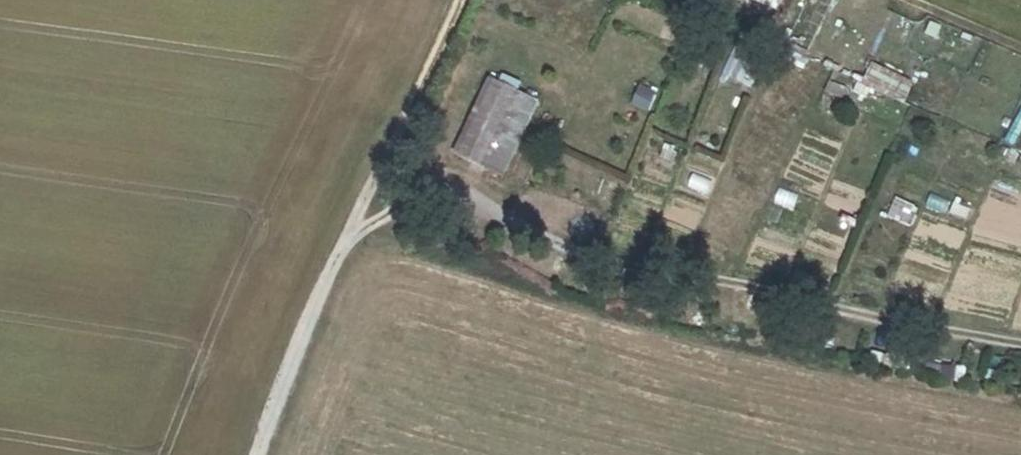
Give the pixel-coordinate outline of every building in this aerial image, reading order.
[(780,36),(800,45),(820,0),(796,0),(780,36)] [(906,71),(864,53),(862,58),(855,55),(851,66),(849,66),(847,71),(906,94),(907,91),(899,87),(906,71)] [(854,78),(839,71),(835,81),(850,88),(854,78)] [(455,81),(448,98),(467,107),(460,121),(467,125),(453,156),(504,179),(539,103),(489,80),(482,93),(455,81)]
